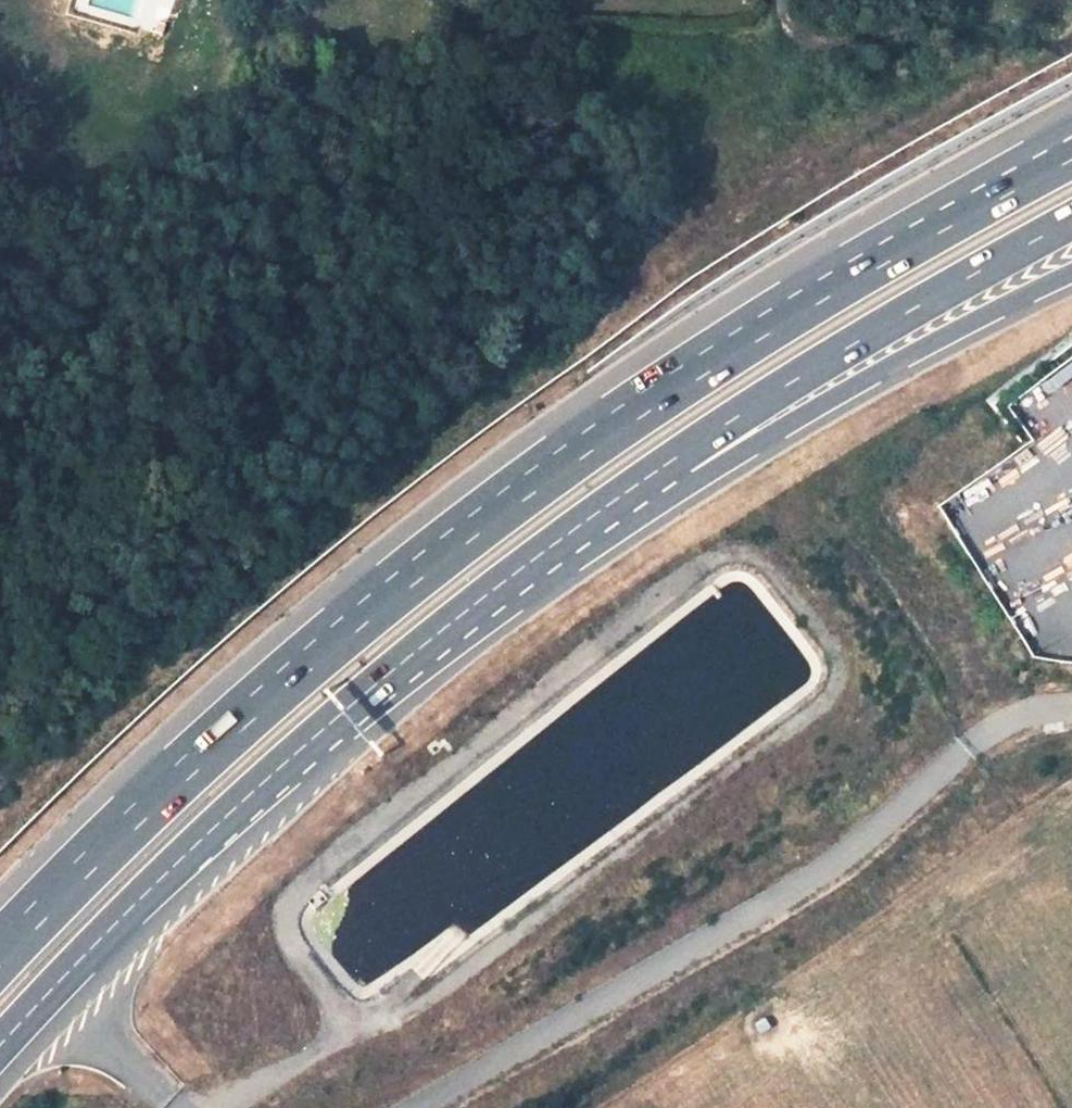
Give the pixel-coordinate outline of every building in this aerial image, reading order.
[(124,10),(127,0),(96,0),(96,2),(124,10)]
